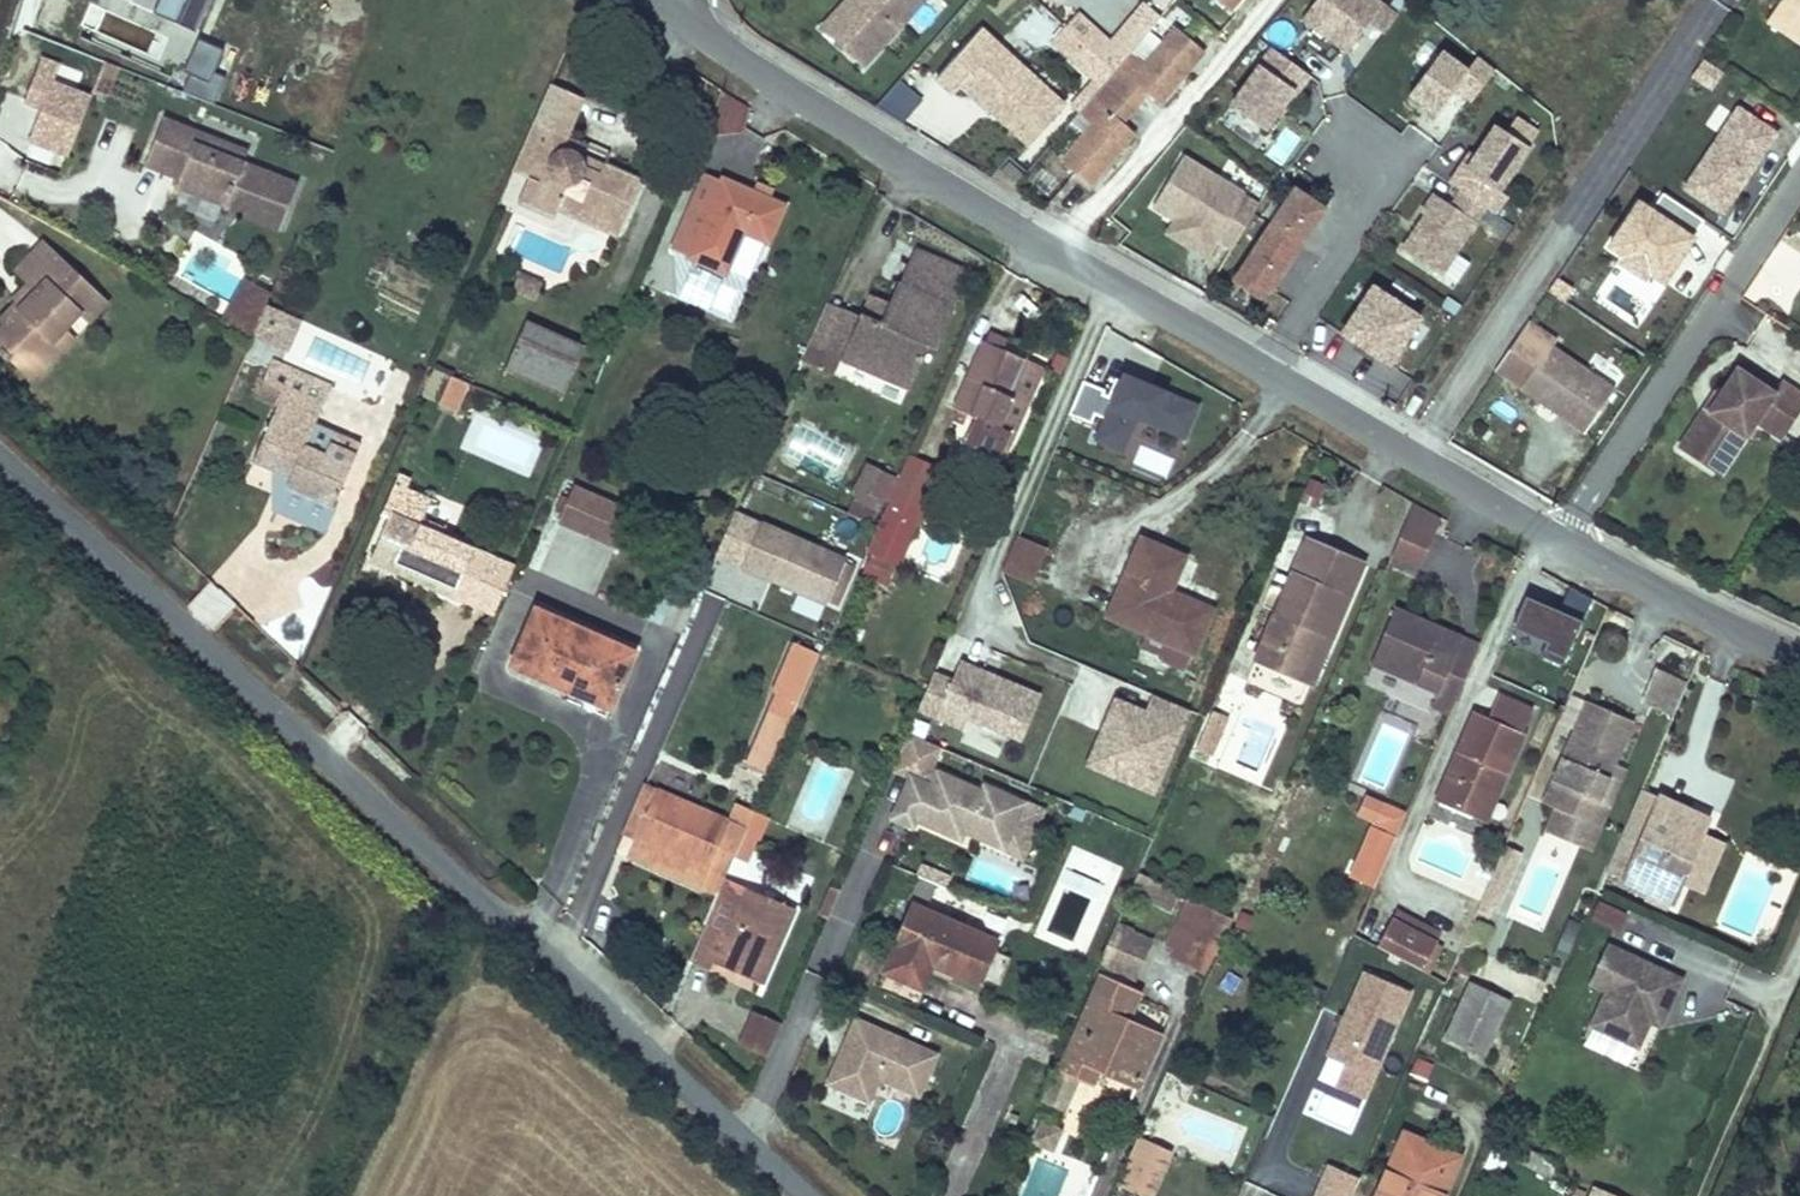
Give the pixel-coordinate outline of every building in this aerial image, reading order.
[(153,8),(158,0),(135,0),(153,8)] [(153,8),(196,27),(208,0),(158,0),(153,8)] [(860,63),(918,0),(843,0),(819,26),(860,63)] [(1229,11),(1238,0),(1217,0),(1229,11)] [(1303,18),(1348,51),(1371,19),(1386,30),(1397,14),(1377,0),(1316,0),(1303,18)] [(1786,0),(1781,0),(1768,20),(1798,40),(1799,37),(1799,10),(1786,0)] [(1799,10),(1799,0),(1786,0),(1799,10)] [(1114,71),(1131,51),(1146,34),(1129,20),(1109,42),(1075,11),(1063,25),(1099,58),(1114,71)] [(1099,58),(1063,25),(1051,38),(1091,73),(1103,84),(1114,71),(1099,58)] [(983,26),(945,66),(937,75),(957,94),(966,85),(1027,143),(1065,103),(1010,52),(997,39),(983,26)] [(1080,111),(1079,112),(1092,125),(1061,161),(1090,185),(1130,138),(1130,129),(1121,121),(1146,92),(1155,99),(1164,99),(1204,52),(1175,27),(1145,63),(1131,51),(1114,71),(1103,84),(1099,88),(1093,96),(1080,111)] [(1003,33),(997,39),(1010,52),(1017,45),(1003,33)] [(215,102),(228,73),(218,68),(229,44),(209,35),(197,59),(184,88),(215,102)] [(1304,71),(1275,50),(1234,107),(1268,131),(1296,91),(1291,88),(1304,71)] [(1468,71),(1443,52),(1411,95),(1438,115),(1457,89),(1472,100),(1495,68),(1480,57),(1468,71)] [(70,84),(76,67),(59,60),(44,98),(61,105),(58,113),(46,145),(73,156),(96,95),(70,84)] [(1103,84),(1091,73),(1068,101),(1080,111),(1093,96),(1099,88),(1103,84)] [(584,94),(551,79),(528,133),(548,142),(556,138),(560,127),(568,131),(584,94)] [(923,100),(900,81),(880,105),(906,121),(923,100)] [(735,138),(752,107),(720,89),(703,119),(735,138)] [(61,105),(44,98),(41,107),(58,113),(61,105)] [(1719,213),(1776,130),(1738,104),(1681,187),(1719,213)] [(181,179),(231,198),(234,192),(288,213),(303,173),(249,153),(200,134),(205,123),(169,109),(150,159),(184,171),(181,179)] [(200,134),(249,153),(253,141),(205,123),(200,134)] [(1532,145),(1498,123),(1478,154),(1473,150),(1452,183),(1462,189),(1486,205),(1498,213),(1510,195),(1502,190),(1532,145)] [(529,175),(540,180),(552,152),(555,149),(559,145),(564,145),(569,145),(575,148),(579,149),(584,152),(588,162),(602,168),(606,160),(610,149),(568,131),(560,127),(556,138),(548,142),(528,133),(512,168),(529,175)] [(519,198),(556,213),(558,207),(565,190),(581,196),(579,202),(623,221),(643,176),(606,160),(602,168),(588,162),(584,152),(579,149),(575,148),(569,145),(564,145),(559,145),(555,149),(552,152),(540,180),(529,175),(519,198)] [(1243,195),(1183,159),(1152,208),(1175,223),(1167,235),(1205,258),(1216,240),(1231,249),(1257,206),(1241,197),(1243,195)] [(1000,173),(1012,183),(1020,173),(1008,164),(1000,173)] [(723,178),(691,255),(727,270),(744,230),(768,241),(783,204),(723,178)] [(1325,208),(1295,188),(1235,280),(1260,296),(1265,289),(1270,292),(1325,208)] [(1486,205),(1462,189),(1452,204),(1434,193),(1422,210),(1426,213),(1404,248),(1441,273),(1486,205)] [(623,221),(579,202),(581,196),(565,190),(558,207),(618,233),(623,221)] [(234,192),(230,201),(284,221),(288,213),(234,192)] [(1661,278),(1702,220),(1664,194),(1654,209),(1623,252),(1661,278)] [(1610,242),(1623,252),(1654,209),(1640,199),(1610,242)] [(24,264),(23,265),(23,266),(22,268),(22,271),(22,272),(23,274),(24,276),(27,278),(34,286),(21,300),(17,295),(16,295),(0,314),(0,317),(3,320),(0,322),(0,350),(6,356),(9,353),(17,361),(28,347),(35,354),(43,354),(52,344),(52,337),(63,325),(79,307),(88,316),(106,298),(45,241),(24,264)] [(825,349),(907,386),(926,345),(935,350),(964,285),(909,260),(892,299),(883,317),(875,322),(859,315),(843,308),(825,349)] [(544,281),(520,270),(517,277),(541,287),(544,281)] [(239,324),(260,281),(249,275),(227,318),(239,324)] [(541,287),(517,277),(512,290),(535,301),(541,287)] [(34,286),(27,278),(13,292),(16,295),(17,295),(21,300),(34,286)] [(273,288),(260,281),(239,324),(254,332),(273,288)] [(1420,316),(1374,286),(1343,332),(1390,363),(1420,316)] [(892,299),(871,289),(859,315),(875,322),(883,317),(892,299)] [(825,349),(843,308),(826,299),(807,341),(825,349)] [(527,317),(511,355),(569,379),(584,342),(527,317)] [(1531,320),(1498,368),(1588,427),(1617,384),(1555,345),(1559,338),(1531,320)] [(43,354),(35,354),(28,347),(17,361),(33,376),(72,334),(63,325),(52,337),(52,344),(43,354)] [(987,331),(983,339),(1001,347),(1004,338),(987,331)] [(1001,347),(983,339),(955,407),(978,417),(969,440),(1001,453),(1010,429),(1015,431),(1028,400),(1012,393),(1024,361),(1026,357),(1001,347)] [(569,379),(511,355),(504,372),(561,396),(569,379)] [(1740,358),(1724,383),(1712,400),(1708,398),(1682,438),(1709,456),(1721,437),(1726,439),(1739,419),(1749,426),(1759,411),(1785,428),(1799,405),(1799,381),(1784,370),(1776,382),(1740,358)] [(1024,361),(1012,393),(1028,400),(1042,370),(1024,361)] [(260,391),(280,400),(285,388),(293,371),(274,362),(260,391)] [(293,371),(285,388),(323,405),(331,387),(293,371)] [(1120,446),(1134,414),(1183,434),(1196,403),(1122,372),(1112,395),(1101,391),(1103,388),(1081,379),(1080,382),(1071,403),(1068,411),(1089,420),(1093,412),(1103,416),(1095,436),(1120,446)] [(450,375),(438,402),(454,409),(466,382),(450,375)] [(1712,400),(1724,383),(1720,380),(1708,398),(1712,400)] [(280,400),(254,458),(273,468),(290,475),(286,484),(332,504),(343,482),(318,470),(325,455),(305,446),(308,440),(316,422),(323,405),(285,388),(280,400)] [(1749,426),(1739,419),(1726,439),(1721,437),(1709,456),(1723,465),(1749,426)] [(361,440),(316,422),(308,440),(352,461),(361,440)] [(352,461),(308,440),(305,446),(325,455),(318,470),(343,482),(352,461)] [(872,534),(866,549),(895,562),(937,471),(906,456),(892,489),(909,497),(889,541),(872,534)] [(863,463),(857,476),(872,483),(878,470),(863,463)] [(273,468),(269,477),(286,484),(290,475),(273,468)] [(872,483),(857,476),(853,486),(881,498),(890,475),(878,470),(872,483)] [(398,475),(395,481),(407,486),(410,480),(398,475)] [(1325,483),(1310,476),(1298,500),(1313,507),(1325,483)] [(432,497),(407,486),(395,481),(381,512),(388,515),(390,511),(442,534),(444,527),(423,518),(432,497)] [(332,504),(286,484),(276,506),(323,527),(332,504)] [(574,487),(560,520),(614,545),(628,511),(574,487)] [(876,526),(872,534),(889,541),(909,497),(892,489),(876,525),(876,526)] [(1440,518),(1414,508),(1397,553),(1423,563),(1440,518)] [(388,515),(372,553),(399,565),(397,572),(470,603),(491,555),(442,534),(390,511),(388,515)] [(743,562),(760,522),(734,511),(717,551),(743,562)] [(743,562),(837,602),(853,562),(760,522),(743,562)] [(1016,534),(1001,569),(1030,581),(1044,546),(1016,534)] [(1140,537),(1107,614),(1170,640),(1192,649),(1210,607),(1167,589),(1182,555),(1140,537)] [(1256,655),(1301,676),(1317,639),(1326,644),(1360,562),(1306,537),(1256,655)] [(372,553),(369,560),(397,572),(399,565),(372,553)] [(515,565),(491,555),(470,603),(494,614),(515,565)] [(1559,607),(1526,593),(1513,625),(1547,639),(1541,652),(1562,661),(1568,648),(1581,616),(1591,593),(1571,582),(1559,607)] [(1434,692),(1452,700),(1476,644),(1459,636),(1464,625),(1396,596),(1374,651),(1439,679),(1434,692)] [(536,608),(517,652),(533,660),(528,671),(571,688),(574,682),(613,699),(634,649),(536,608)] [(1464,625),(1459,636),(1476,644),(1481,632),(1464,625)] [(1317,639),(1301,676),(1310,680),(1326,644),(1317,639)] [(747,762),(765,770),(816,649),(796,640),(775,689),(778,690),(747,762)] [(1162,657),(1185,667),(1192,649),(1170,640),(1162,657)] [(517,652),(511,664),(528,671),(533,660),(517,652)] [(958,728),(964,713),(1023,737),(1041,692),(965,662),(957,681),(935,672),(925,698),(919,712),(958,728)] [(1695,683),(1661,669),(1648,700),(1682,714),(1695,683)] [(574,682),(571,688),(611,705),(613,699),(574,682)] [(1154,794),(1189,710),(1153,695),(1147,710),(1116,697),(1087,766),(1118,779),(1154,794)] [(1432,801),(1469,817),(1489,768),(1500,773),(1526,711),(1492,697),(1483,718),(1470,713),(1432,801)] [(1553,781),(1599,801),(1615,765),(1634,720),(1588,700),(1553,781)] [(1199,748),(1214,755),(1230,716),(1217,709),(1199,748)] [(942,748),(908,734),(894,770),(906,775),(908,772),(928,782),(942,748)] [(1599,801),(1611,807),(1627,770),(1615,765),(1599,801)] [(1489,768),(1469,817),(1480,821),(1500,773),(1489,768)] [(911,824),(914,817),(958,837),(961,829),(1023,857),(1044,811),(1021,801),(981,783),(979,789),(934,769),(928,782),(908,772),(906,775),(892,807),(889,814),(911,824)] [(1599,801),(1553,781),(1544,803),(1555,808),(1602,829),(1611,807),(1599,801)] [(726,874),(734,855),(754,808),(737,801),(731,818),(645,783),(625,831),(637,836),(630,854),(703,885),(711,867),(726,874)] [(1657,802),(1638,793),(1608,863),(1626,872),(1657,802)] [(1387,804),(1367,795),(1359,813),(1378,822),(1387,804)] [(1700,831),(1693,827),(1699,813),(1660,796),(1657,802),(1626,872),(1624,877),(1671,897),(1680,877),(1700,831)] [(754,808),(734,855),(750,862),(770,814),(754,808)] [(1602,829),(1555,808),(1545,830),(1592,851),(1602,829)] [(1699,813),(1693,827),(1700,831),(1706,817),(1699,813)] [(630,854),(637,836),(625,831),(618,849),(630,854)] [(1700,831),(1680,877),(1702,887),(1722,840),(1700,831)] [(1505,902),(1518,849),(1502,845),(1489,898),(1505,902)] [(1379,854),(1366,849),(1360,864),(1373,869),(1379,854)] [(725,876),(726,874),(711,867),(703,885),(718,892),(725,876)] [(1129,890),(1170,909),(1178,890),(1138,870),(1129,890)] [(793,904),(744,883),(743,885),(725,876),(718,892),(689,958),(709,966),(712,959),(751,975),(765,939),(777,943),(793,904)] [(826,916),(838,887),(827,883),(815,911),(826,916)] [(1189,895),(1168,941),(1174,943),(1196,898),(1189,895)] [(1196,898),(1174,943),(1206,959),(1228,915),(1196,898)] [(1619,931),(1626,911),(1597,901),(1590,920),(1619,931)] [(879,983),(919,1001),(936,964),(979,983),(998,941),(914,903),(879,983)] [(1393,917),(1378,946),(1412,964),(1422,969),(1438,939),(1443,929),(1398,906),(1393,917)] [(1372,942),(1378,946),(1393,917),(1386,914),(1372,942)] [(1098,964),(1132,979),(1150,937),(1116,921),(1098,964)] [(765,939),(751,975),(761,980),(777,943),(765,939)] [(1448,944),(1438,939),(1422,969),(1432,974),(1448,944)] [(1683,977),(1608,942),(1590,980),(1608,989),(1591,1023),(1638,1045),(1650,1019),(1654,1011),(1664,1016),(1683,977)] [(1206,959),(1174,943),(1170,952),(1202,967),(1206,959)] [(1406,974),(1417,980),(1422,969),(1412,964),(1406,974)] [(1410,991),(1362,971),(1318,1078),(1366,1098),(1410,991)] [(1058,1066),(1079,1075),(1084,1061),(1097,1067),(1135,1083),(1157,1032),(1126,1018),(1137,991),(1098,974),(1058,1066)] [(1469,979),(1445,1033),(1481,1049),(1505,995),(1469,979)] [(1303,998),(1319,1005),(1326,990),(1309,982),(1303,998)] [(781,1020),(752,1008),(737,1042),(766,1055),(781,1020)] [(1664,1016),(1654,1011),(1650,1019),(1661,1024),(1664,1016)] [(938,1057),(857,1021),(840,1059),(829,1083),(867,1100),(878,1076),(921,1095),(938,1057)] [(1084,1061),(1079,1075),(1091,1080),(1097,1067),(1084,1061)] [(1045,1099),(1064,1107),(1079,1075),(1058,1066),(1045,1099)] [(1064,1127),(1039,1117),(1030,1139),(1055,1149),(1064,1127)] [(1404,1131),(1394,1152),(1406,1157),(1415,1135),(1404,1131)] [(1136,1135),(1116,1180),(1149,1194),(1168,1150),(1136,1135)] [(1376,1195),(1440,1195),(1458,1154),(1415,1135),(1406,1157),(1394,1152),(1376,1195)] [(1519,1159),(1533,1166),(1539,1152),(1526,1146),(1519,1159)] [(1533,1166),(1553,1176),(1559,1161),(1539,1152),(1533,1166)] [(1315,1195),(1348,1195),(1358,1175),(1331,1162),(1315,1195)] [(1593,1184),(1587,1195),(1621,1195),(1593,1184)]
